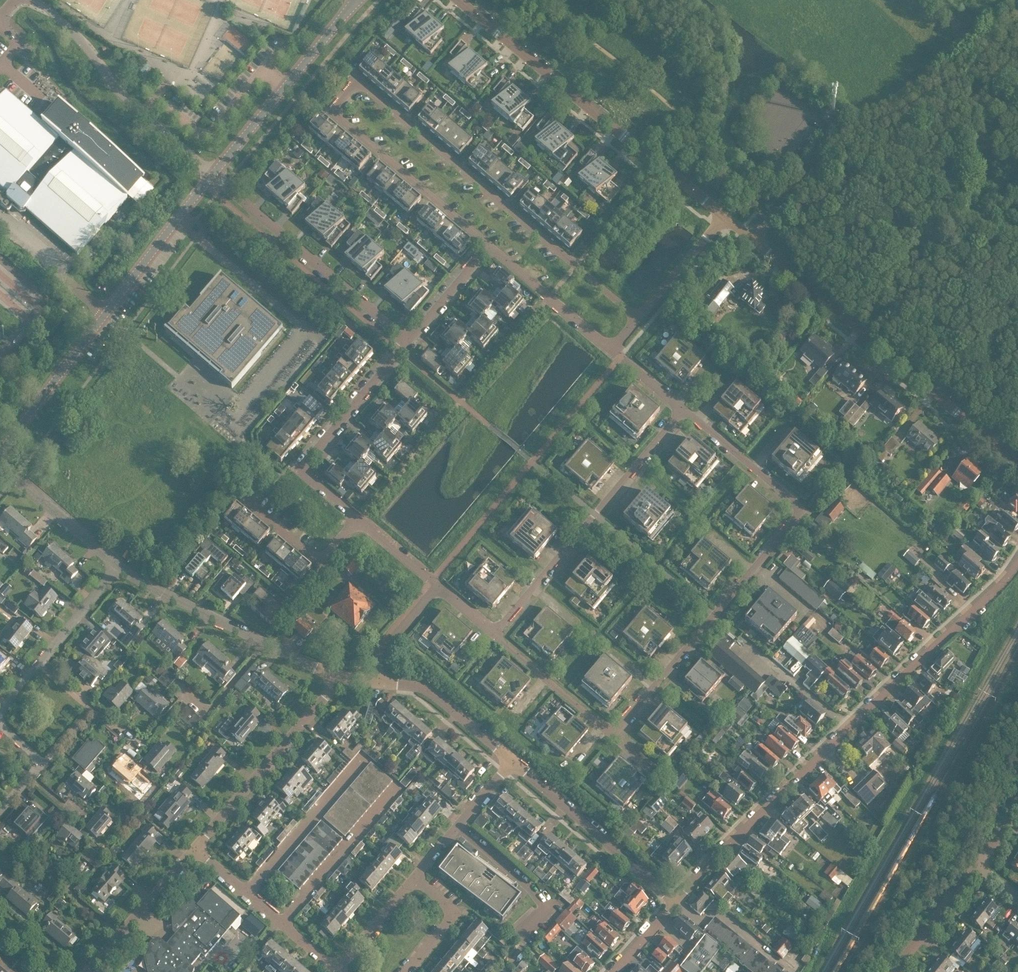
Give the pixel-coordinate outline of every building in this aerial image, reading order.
[(415,39),(432,19),(425,13),(424,13),(421,10),(423,8),(417,3),(406,17),(413,23),(404,30),(415,39)] [(395,18),(391,23),(396,27),(401,22),(395,18)] [(443,28),(437,22),(432,19),(415,39),(430,52),(441,39),(436,34),(443,28)] [(458,76),(476,55),(469,49),(468,50),(464,47),(466,45),(460,40),(449,53),(456,59),(447,67),(458,76)] [(359,69),(367,76),(383,57),(375,49),(369,56),(364,52),(358,60),(363,64),(359,69)] [(487,65),(480,59),(476,55),(458,76),(479,93),(490,80),(479,71),(487,65)] [(388,68),(380,61),(367,76),(375,83),(388,68)] [(388,68),(375,83),(384,90),(396,75),(388,68)] [(396,75),(384,90),(392,97),(405,82),(396,75)] [(502,113),(519,92),(512,86),(511,87),(507,84),(509,81),(504,76),(492,90),(500,96),(491,103),(502,113)] [(413,89),(405,82),(392,97),(400,104),(413,89)] [(421,96),(413,89),(400,104),(409,111),(421,96)] [(43,123),(6,90),(0,97),(0,186),(5,190),(3,193),(0,193),(0,203),(7,209),(9,209),(12,205),(12,202),(14,199),(19,199),(19,203),(24,208),(24,207),(77,254),(127,197),(124,194),(125,193),(125,192),(140,175),(141,175),(142,174),(61,103),(43,123)] [(530,101),(523,95),(519,92),(502,113),(522,130),(533,116),(523,107),(530,101)] [(438,111),(430,104),(428,102),(419,113),(421,115),(417,119),(426,126),(438,111)] [(476,112),(481,106),(476,102),(470,110),(473,112),(475,110),(476,112)] [(447,118),(438,111),(426,126),(434,133),(447,118)] [(329,120),(321,113),(308,128),(317,135),(329,120)] [(545,149),(562,129),(555,122),(554,123),(551,120),(553,118),(547,113),(536,126),(543,133),(534,140),(545,149)] [(455,125),(447,118),(434,133),(443,140),(455,125)] [(337,127),(329,120),(317,135),(325,142),(337,127)] [(451,147),(463,132),(455,125),(443,140),(451,147)] [(346,134),(337,127),(325,142),(333,149),(346,134)] [(573,138),(567,132),(562,129),(545,149),(559,161),(556,165),(562,170),(576,153),(566,144),(573,138)] [(472,139),(463,132),(451,147),(459,154),(472,139)] [(520,138),(514,132),(506,141),(513,147),(520,138)] [(346,134),(333,149),(342,156),(354,141),(346,134)] [(474,155),(468,161),(476,168),(493,149),(482,140),(471,153),(474,155)] [(354,141),(342,156),(350,163),(362,148),(354,141)] [(513,147),(519,152),(524,146),(518,141),(513,147)] [(303,151),(298,146),(293,152),(298,157),(303,151)] [(362,148),(350,163),(358,170),(371,156),(362,148)] [(493,149),(476,168),(485,175),(497,161),(500,158),(491,151),(493,149)] [(588,186),(606,165),(599,159),(598,160),(594,157),(596,154),(590,149),(579,163),(586,169),(577,177),(588,186)] [(265,188),(276,197),(294,177),(275,161),(264,175),(273,182),(265,188)] [(493,183),(506,168),(497,161),(485,175),(493,183)] [(366,177),(375,184),(387,169),(379,162),(366,177)] [(606,165),(588,186),(608,203),(620,189),(609,180),(617,174),(606,165)] [(328,172),(322,167),(318,172),(324,177),(328,172)] [(514,175),(506,168),(493,183),(502,190),(514,175)] [(375,184),(383,191),(394,178),(396,176),(387,169),(375,184)] [(339,181),(330,174),(326,179),(334,186),(339,181)] [(514,175),(502,190),(510,197),(523,182),(514,175)] [(396,176),(394,178),(383,191),(391,198),(404,184),(396,176)] [(294,177),(276,197),(283,203),(284,203),(288,206),(286,208),(291,213),(303,200),(295,193),(304,186),(294,177)] [(400,205),(412,191),(404,184),(391,198),(400,205)] [(519,204),(527,211),(540,197),(531,190),(528,188),(519,198),(522,200),(519,204)] [(412,191),(400,205),(408,212),(421,198),(412,191)] [(310,197),(306,202),(308,204),(316,196),(313,193),(310,197)] [(305,222),(316,231),(333,210),(318,197),(306,211),(312,215),(305,222)] [(548,204),(540,197),(527,211),(536,218),(548,204)] [(416,219),(424,226),(437,211),(428,204),(416,219)] [(548,204),(536,218),(544,226),(557,211),(548,204)] [(373,213),(368,208),(364,213),(369,217),(373,213)] [(333,210),(316,231),(323,237),(324,236),(327,239),(325,242),(331,246),(350,224),(333,210)] [(437,211),(424,226),(433,233),(445,218),(437,211)] [(557,211),(544,226),(552,233),(565,218),(557,211)] [(445,218),(433,233),(441,240),(454,225),(445,218)] [(565,218),(552,233),(561,240),(573,225),(565,218)] [(454,225),(441,240),(449,247),(462,233),(454,225)] [(573,225),(561,240),(569,247),(582,232),(573,225)] [(344,255),(355,264),(372,243),(357,231),(346,244),(351,249),(344,255)] [(470,240),(462,233),(449,247),(460,256),(468,247),(466,245),(470,240)] [(409,240),(403,247),(418,260),(424,253),(415,245),(409,240)] [(372,243),(355,264),(362,270),(363,269),(367,272),(365,275),(370,280),(382,266),(374,260),(383,253),(372,243)] [(434,261),(429,257),(424,262),(429,267),(434,261)] [(383,288),(394,297),(412,277),(397,264),(385,277),(391,282),(383,288)] [(514,280),(498,267),(490,276),(499,284),(498,286),(504,291),(509,285),(510,285),(514,280)] [(237,288),(221,274),(189,311),(185,307),(166,328),(165,327),(164,328),(231,387),(282,327),(271,317),(238,287),(237,288)] [(412,277),(394,297),(401,303),(402,303),(406,306),(404,308),(410,313),(421,300),(414,293),(423,286),(412,277)] [(733,295),(736,290),(733,288),(734,287),(724,279),(710,296),(708,295),(706,297),(705,298),(706,299),(698,308),(711,318),(719,308),(718,307),(730,292),(733,295)] [(740,297),(754,309),(758,312),(764,305),(760,302),(766,294),(752,282),(748,287),(744,284),(734,296),(738,299),(740,297)] [(494,290),(500,295),(516,309),(523,300),(514,292),(516,290),(510,285),(509,285),(504,291),(498,286),(494,290)] [(497,300),(496,300),(490,295),(488,297),(479,289),(472,298),(488,311),(491,307),(491,306),(497,300)] [(490,295),(496,300),(497,300),(491,306),(491,307),(497,312),(499,310),(508,317),(516,309),(500,295),(494,290),(490,295)] [(472,316),(478,322),(484,315),(488,311),(472,298),(465,306),(474,314),(472,316)] [(468,321),(490,339),(497,330),(488,323),(490,320),(484,315),(478,322),(472,316),(468,321)] [(702,323),(707,327),(710,323),(711,322),(706,318),(702,323)] [(454,319),(446,328),(462,341),(466,337),(471,330),(465,325),(463,327),(454,319)] [(466,337),(472,342),(474,340),(483,348),(490,339),(468,321),(465,325),(471,330),(466,337)] [(462,341),(446,328),(439,337),(448,344),(447,346),(453,352),(458,345),(465,351),(468,346),(462,341)] [(655,360),(676,378),(682,383),(705,356),(699,351),(678,333),(655,360)] [(825,362),(834,352),(829,348),(830,347),(826,343),(825,344),(814,335),(800,350),(804,353),(803,355),(803,354),(802,355),(811,363),(812,362),(813,361),(820,367),(815,373),(821,378),(831,367),(825,362)] [(350,348),(365,361),(372,352),(358,340),(350,348)] [(447,346),(443,351),(465,369),(472,361),(463,353),(465,351),(458,345),(453,352),(447,346)] [(350,348),(343,356),(358,369),(365,361),(350,348)] [(421,358),(436,372),(440,367),(446,360),(439,355),(437,357),(428,350),(421,358)] [(457,378),(465,369),(443,351),(439,355),(446,360),(440,367),(446,372),(448,370),(457,378)] [(335,355),(340,360),(336,365),(351,377),(358,369),(343,356),(338,352),(335,355)] [(316,361),(311,368),(314,371),(316,368),(319,364),(316,361)] [(854,393),(866,380),(845,362),(833,375),(834,376),(832,379),(839,384),(841,382),(854,393)] [(344,385),(351,377),(336,365),(329,373),(344,385)] [(302,378),(300,381),(303,384),(308,379),(309,380),(314,374),(309,370),(306,374),(302,378)] [(322,381),(337,394),(344,385),(329,373),(322,381)] [(330,402),(337,394),(322,381),(315,390),(330,402)] [(417,395),(401,381),(394,390),(403,398),(401,400),(407,406),(413,399),(417,395)] [(763,406),(745,390),(736,383),(713,410),(740,433),(763,406)] [(632,387),(627,393),(609,414),(636,437),(659,410),(632,387)] [(881,391),(871,404),(888,418),(891,420),(901,407),(899,405),(881,391)] [(798,405),(802,400),(797,396),(793,401),(798,405)] [(308,398),(301,406),(316,419),(323,410),(308,398)] [(419,423),(427,414),(417,407),(419,404),(413,399),(407,406),(401,400),(397,405),(403,410),(419,423)] [(839,412),(844,416),(854,404),(854,403),(850,400),(839,412)] [(817,406),(810,401),(804,409),(811,414),(817,406)] [(280,403),(276,409),(280,413),(285,407),(280,403)] [(397,430),(401,426),(395,421),(400,414),(394,409),(392,411),(383,403),(375,412),(391,425),(397,430)] [(847,421),(852,425),(864,411),(854,404),(844,416),(843,417),(847,421)] [(294,415),(309,427),(316,419),(301,406),(294,415)] [(419,423),(403,410),(400,414),(395,421),(401,426),(403,424),(412,432),(419,423)] [(388,430),(391,425),(375,412),(368,421),(377,428),(376,430),(382,436),(387,429),(388,430)] [(287,423),(302,435),(309,427),(294,415),(287,423)] [(906,436),(928,454),(940,439),(918,421),(906,436)] [(287,423),(280,431),(295,444),(302,435),(287,423)] [(372,435),(394,453),(401,445),(392,437),(394,435),(388,430),(387,429),(382,436),(376,430),(372,435)] [(273,439),(288,452),(295,444),(280,431),(273,439)] [(821,454),(800,436),(794,431),(771,459),(798,482),(821,454)] [(357,434),(350,442),(372,461),(375,456),(369,451),(375,444),(368,439),(366,441),(357,434)] [(386,462),(394,453),(372,435),(368,439),(375,444),(369,451),(375,456),(377,454),(386,462)] [(718,459),(699,444),(690,436),(667,463),(695,486),(718,459)] [(881,461),(888,453),(890,455),(900,444),(892,437),(882,448),(875,456),(881,461)] [(266,448),(281,460),(288,452),(273,439),(266,448)] [(564,467),(586,485),(592,490),(615,463),(587,440),(564,467)] [(372,461),(350,442),(343,451),(352,459),(350,461),(356,466),(362,460),(368,465),(372,461)] [(953,478),(957,481),(958,480),(968,488),(980,472),(973,466),(976,463),(970,458),(953,478)] [(356,466),(352,470),(368,483),(375,475),(366,467),(368,465),(362,460),(356,466)] [(324,473),(340,486),(344,481),(349,475),(343,469),(341,471),(332,464),(324,473)] [(368,483),(352,470),(346,465),(343,469),(349,475),(344,481),(350,486),(352,484),(361,492),(368,483)] [(938,494),(950,480),(942,473),(934,467),(916,488),(922,493),(928,486),(930,488),(938,494)] [(752,535),(769,515),(775,508),(748,485),(725,512),(752,535)] [(343,494),(346,491),(340,486),(337,489),(343,494)] [(673,512),(651,494),(646,489),(623,516),(650,539),(673,512)] [(1007,505),(1015,512),(1016,510),(1017,511),(1017,494),(1017,495),(1017,494),(1013,499),(1005,492),(1001,497),(1009,503),(1007,505)] [(980,498),(975,503),(978,507),(983,501),(980,498)] [(844,508),(835,501),(824,513),(833,521),(844,508)] [(245,509),(236,502),(224,517),(232,524),(245,509)] [(20,536),(18,539),(28,548),(37,537),(28,529),(31,526),(10,507),(0,519),(20,536)] [(245,509),(232,524),(240,531),(253,516),(245,509)] [(506,536),(528,554),(534,559),(557,532),(529,509),(506,536)] [(818,516),(814,521),(819,525),(824,529),(831,520),(826,516),(821,512),(818,516)] [(1007,527),(1008,527),(1013,531),(1014,530),(1016,529),(1017,527),(1017,522),(1006,512),(1003,516),(999,512),(995,516),(1003,523),(1002,523),(1007,527)] [(253,516),(240,531),(249,538),(261,523),(253,516)] [(997,526),(998,525),(987,516),(984,520),(984,522),(985,523),(981,529),(989,536),(1002,546),(1002,545),(1004,545),(1007,542),(1007,540),(1009,537),(997,526)] [(924,524),(930,529),(936,522),(930,517),(924,524)] [(257,545),(270,531),(261,523),(249,538),(257,545)] [(951,533),(962,542),(966,536),(956,528),(951,533)] [(999,551),(989,543),(990,542),(980,533),(974,540),(982,547),(979,550),(991,560),(992,560),(994,560),(996,557),(996,555),(999,551)] [(195,552),(195,551),(184,563),(185,564),(185,563),(192,569),(190,570),(202,581),(200,583),(201,583),(212,571),(203,564),(211,555),(221,563),(227,555),(207,538),(209,535),(199,546),(200,546),(204,549),(199,555),(195,552)] [(265,552),(274,559),(286,544),(277,537),(265,552)] [(707,588),(724,568),(730,561),(703,538),(680,565),(707,588)] [(71,566),(74,563),(52,544),(50,547),(45,544),(39,551),(43,554),(42,555),(47,559),(45,562),(49,566),(51,563),(62,572),(60,575),(67,582),(77,571),(71,566)] [(282,566),(294,551),(286,544),(274,559),(282,566)] [(977,563),(981,559),(964,545),(957,553),(963,558),(958,565),(975,579),(983,568),(977,563)] [(810,561),(814,556),(805,549),(801,553),(810,561)] [(903,555),(914,565),(919,559),(908,549),(903,555)] [(294,551),(282,566),(290,573),(303,558),(294,551)] [(351,574),(361,562),(352,554),(342,567),(351,574)] [(787,567),(802,580),(805,575),(796,567),(800,563),(790,555),(782,564),(787,567)] [(943,571),(946,568),(950,564),(940,556),(934,564),(943,571)] [(303,558),(290,573),(299,580),(301,583),(311,572),(308,569),(311,566),(303,558)] [(465,585),(483,601),(492,608),(515,581),(488,558),(465,585)] [(615,581),(596,566),(587,558),(564,585),(592,608),(615,581)] [(857,567),(871,579),(875,573),(862,562),(857,567)] [(895,570),(887,562),(877,574),(885,581),(895,570)] [(963,593),(970,584),(960,576),(962,574),(950,564),(946,568),(953,574),(946,582),(952,587),(953,585),(963,593)] [(814,590),(802,580),(787,567),(778,577),(816,609),(817,608),(813,604),(820,596),(814,590)] [(47,580),(33,569),(29,574),(43,585),(47,580)] [(920,570),(916,574),(925,583),(929,578),(920,570)] [(223,577),(224,575),(213,587),(227,598),(225,596),(227,595),(232,599),(237,594),(240,590),(246,594),(241,599),(242,600),(255,584),(243,573),(242,574),(244,575),(243,577),(240,580),(234,574),(228,581),(223,577)] [(842,577),(836,584),(845,592),(851,585),(842,577)] [(826,585),(841,599),(846,593),(831,579),(826,585)] [(353,604),(365,615),(374,604),(349,583),(340,594),(352,604),(353,604)] [(937,603),(943,608),(944,607),(946,606),(948,604),(948,603),(950,600),(939,590),(940,589),(935,584),(927,595),(937,603)] [(45,586),(38,595),(34,592),(24,604),(41,617),(57,596),(45,586)] [(253,596),(266,607),(259,614),(270,623),(283,607),(284,607),(286,604),(276,595),(273,599),(260,588),(253,596)] [(910,600),(918,607),(931,617),(933,617),(936,614),(936,612),(938,609),(926,599),(927,597),(921,592),(919,590),(910,600)] [(750,622),(760,631),(772,642),(778,635),(795,615),(768,592),(751,613),(746,619),(750,622)] [(354,628),(365,615),(353,604),(352,604),(340,594),(334,600),(335,601),(330,608),(354,628)] [(817,608),(824,599),(820,596),(813,604),(817,608)] [(574,598),(571,602),(576,606),(579,602),(574,598)] [(129,631),(135,636),(144,626),(138,621),(141,617),(120,599),(110,611),(131,629),(129,631)] [(5,605),(14,613),(18,609),(8,601),(5,605)] [(923,627),(929,619),(911,604),(903,614),(910,620),(911,618),(923,627)] [(550,657),(567,637),(573,630),(546,607),(523,634),(550,657)] [(622,634),(644,652),(650,657),(673,630),(645,607),(622,634)] [(449,659),(466,639),(472,632),(445,609),(438,616),(421,636),(449,659)] [(887,615),(891,619),(885,625),(894,633),(895,631),(907,641),(915,632),(903,622),(891,611),(887,615)] [(802,625),(807,629),(815,620),(811,616),(802,625)] [(305,637),(313,628),(300,617),(293,627),(305,637)] [(3,638),(15,648),(31,627),(20,618),(3,638)] [(178,656),(186,646),(180,641),(183,638),(162,620),(152,631),(173,649),(171,651),(178,656)] [(812,633),(807,629),(802,625),(792,637),(800,645),(812,633)] [(872,638),(893,657),(903,645),(882,627),(872,638)] [(84,654),(91,660),(93,657),(97,656),(109,641),(112,643),(116,639),(104,628),(100,633),(95,628),(80,646),(87,651),(84,654)] [(838,642),(842,636),(832,628),(827,633),(838,642)] [(129,631),(125,636),(131,640),(134,636),(129,631)] [(729,649),(735,642),(725,632),(718,640),(718,641),(708,653),(754,693),(765,681),(729,649)] [(782,648),(793,657),(802,646),(800,645),(792,637),(782,648)] [(228,660),(207,641),(197,653),(197,654),(193,659),(202,667),(206,662),(217,671),(212,678),(222,687),(227,682),(222,678),(231,668),(225,663),(228,660)] [(863,653),(880,667),(884,663),(885,663),(887,660),(887,659),(888,658),(871,643),(863,653)] [(802,646),(793,657),(802,665),(811,655),(802,646)] [(75,652),(81,657),(84,654),(77,648),(75,652)] [(927,673),(936,681),(940,677),(938,675),(942,670),(943,671),(954,659),(952,657),(953,656),(948,651),(948,652),(946,650),(934,663),(934,664),(930,668),(931,669),(927,673)] [(85,680),(91,684),(99,675),(102,678),(106,672),(94,660),(95,658),(93,657),(91,660),(84,654),(81,657),(83,659),(74,670),(83,678),(85,680)] [(174,662),(179,667),(187,659),(181,654),(174,662)] [(814,683),(822,673),(826,669),(811,655),(802,665),(809,671),(805,675),(814,683)] [(853,666),(867,679),(871,675),(872,675),(874,672),(874,671),(875,670),(858,655),(851,664),(853,666)] [(608,706),(626,685),(631,679),(604,656),(581,683),(608,706)] [(480,685),(501,703),(507,708),(530,681),(503,658),(480,685)] [(165,670),(169,666),(169,665),(163,660),(154,670),(160,675),(161,675),(165,670)] [(701,661),(693,670),(713,687),(721,677),(725,673),(714,665),(711,669),(701,660),(700,660),(701,661)] [(844,660),(843,661),(835,670),(856,687),(858,685),(859,685),(861,682),(861,681),(863,680),(851,669),(852,668),(844,660)] [(456,672),(460,667),(454,662),(449,667),(456,672)] [(962,664),(959,670),(966,674),(969,668),(962,664)] [(234,686),(240,691),(250,679),(255,684),(257,682),(278,701),(288,689),(267,671),(263,674),(252,665),(234,686)] [(178,674),(169,666),(165,670),(174,679),(178,674)] [(832,675),(834,673),(828,667),(826,669),(822,673),(828,679),(825,682),(843,698),(844,697),(845,697),(848,695),(847,693),(850,691),(832,675)] [(165,670),(161,675),(170,683),(174,679),(165,670)] [(713,687),(693,670),(685,679),(684,679),(694,688),(691,692),(701,701),(704,697),(705,697),(713,687)] [(152,684),(157,679),(148,672),(144,677),(152,684)] [(787,687),(771,674),(765,681),(762,684),(762,683),(779,697),(787,687)] [(916,683),(927,694),(936,685),(925,674),(921,678),(919,678),(917,680),(917,682),(916,683)] [(160,675),(157,679),(166,688),(170,683),(161,675),(160,675)] [(738,690),(743,684),(733,675),(728,681),(738,690)] [(131,698),(137,692),(133,689),(132,690),(122,681),(114,690),(110,686),(103,694),(107,698),(117,707),(128,695),(131,698)] [(904,696),(906,698),(915,707),(913,708),(917,712),(924,705),(926,706),(931,701),(925,696),(923,698),(912,687),(908,691),(907,691),(906,692),(905,693),(905,695),(904,696)] [(140,694),(137,692),(131,698),(151,715),(155,711),(158,714),(167,703),(154,692),(152,695),(145,689),(140,694)] [(744,710),(751,702),(744,696),(738,704),(744,710)] [(391,725),(404,709),(395,702),(391,706),(381,698),(376,703),(376,704),(375,709),(373,713),(381,719),(382,717),(383,718),(383,719),(384,720),(385,721),(385,722),(386,723),(387,723),(388,724),(390,724),(391,725)] [(800,711),(816,723),(825,713),(809,700),(800,711)] [(182,702),(174,711),(179,715),(187,706),(182,702)] [(369,702),(363,722),(370,724),(373,713),(375,709),(376,704),(369,702)] [(906,726),(914,718),(919,723),(923,718),(917,712),(913,708),(909,712),(908,711),(909,711),(904,706),(903,706),(898,702),(896,704),(895,704),(892,707),(892,708),(891,709),(903,721),(902,722),(906,726)] [(220,730),(221,730),(220,731),(227,737),(232,734),(241,741),(258,722),(254,719),(259,713),(249,704),(244,711),(246,712),(237,723),(231,717),(220,730)] [(689,728),(671,713),(662,705),(639,732),(666,755),(689,728)] [(187,706),(179,715),(183,719),(192,710),(187,706)] [(744,714),(736,706),(727,715),(736,723),(744,714)] [(538,734),(565,757),(588,730),(561,707),(538,734)] [(542,708),(539,712),(545,717),(548,713),(542,708)] [(343,709),(335,719),(348,730),(360,715),(353,709),(349,714),(343,709)] [(400,732),(403,729),(407,724),(413,717),(404,709),(391,725),(387,730),(390,732),(393,730),(398,734),(400,732)] [(192,710),(183,719),(188,723),(196,713),(192,710)] [(196,713),(188,723),(192,727),(200,717),(196,713)] [(802,734),(805,737),(808,733),(810,733),(812,731),(811,729),(812,728),(800,717),(796,721),(790,716),(787,719),(780,714),(776,719),(787,729),(798,738),(802,734)] [(887,714),(885,716),(883,716),(881,718),(881,720),(880,721),(892,733),(898,738),(907,729),(894,717),(892,719),(887,714)] [(200,717),(192,727),(196,730),(204,721),(200,717)] [(408,741),(422,725),(413,717),(403,729),(411,737),(408,741)] [(351,732),(348,730),(335,719),(327,728),(339,739),(344,734),(347,737),(351,732)] [(724,722),(720,726),(726,731),(730,726),(724,722)] [(797,743),(798,742),(786,732),(777,724),(774,727),(770,731),(791,749),(792,748),(794,748),(796,745),(797,743)] [(408,741),(420,751),(424,746),(421,744),(431,732),(422,725),(408,741)] [(725,732),(717,726),(708,738),(715,744),(725,732)] [(862,760),(869,766),(879,756),(879,757),(890,746),(884,740),(884,739),(873,727),(856,744),(866,755),(865,756),(862,760)] [(693,740),(699,744),(707,735),(702,731),(693,740)] [(361,741),(364,744),(372,735),(368,732),(361,741)] [(760,740),(782,758),(783,756),(785,756),(787,754),(787,752),(788,750),(776,740),(770,736),(768,738),(764,735),(760,740)] [(87,738),(70,757),(79,765),(77,767),(84,773),(86,769),(89,772),(95,766),(90,762),(103,746),(94,738),(90,741),(87,738)] [(437,758),(447,746),(438,738),(432,745),(429,742),(420,752),(433,762),(437,758)] [(318,739),(310,748),(322,759),(326,762),(330,758),(326,754),(331,749),(318,739)] [(157,741),(139,761),(146,767),(149,763),(157,770),(175,748),(165,741),(162,745),(157,741)] [(352,759),(361,749),(364,744),(361,741),(352,751),(347,746),(343,751),(352,759)] [(754,744),(751,749),(772,767),(774,765),(775,765),(777,762),(777,761),(778,760),(766,750),(757,742),(754,744)] [(903,755),(906,752),(894,742),(891,744),(903,755)] [(207,781),(224,761),(220,758),(225,753),(215,744),(210,750),(212,752),(191,777),(201,785),(205,780),(207,781)] [(366,754),(370,749),(364,744),(361,749),(366,754)] [(437,758),(445,765),(456,753),(447,746),(437,758)] [(310,748),(302,757),(314,768),(318,771),(326,762),(322,759),(310,748)] [(366,754),(375,761),(379,756),(370,749),(366,754)] [(702,750),(700,752),(703,754),(709,760),(711,758),(702,750)] [(747,750),(743,755),(737,763),(747,771),(749,768),(759,777),(762,774),(764,774),(766,772),(765,770),(766,769),(755,759),(756,758),(747,750)] [(352,759),(343,751),(338,757),(343,761),(335,770),(339,773),(352,759)] [(452,775),(465,761),(456,753),(445,765),(440,771),(444,774),(447,771),(452,775)] [(142,769),(143,770),(146,767),(139,761),(137,764),(125,754),(116,765),(121,769),(122,775),(128,775),(133,779),(142,769)] [(376,762),(381,766),(385,761),(379,756),(375,761),(376,762)] [(623,806),(641,785),(646,779),(619,756),(596,783),(623,806)] [(687,760),(684,764),(689,769),(692,765),(687,760)] [(366,767),(377,776),(382,771),(371,761),(366,767)] [(474,769),(465,761),(452,775),(457,779),(457,780),(457,783),(464,789),(473,779),(472,777),(469,774),(474,769)] [(77,767),(65,781),(84,797),(86,794),(87,795),(94,787),(81,776),(84,773),(77,767)] [(362,772),(373,781),(377,776),(366,767),(362,772)] [(734,771),(737,773),(732,779),(737,782),(738,781),(749,790),(750,789),(751,789),(753,787),(753,785),(755,782),(737,767),(734,771)] [(297,788),(301,791),(313,778),(302,768),(298,772),(293,768),(285,777),(297,788)] [(417,772),(411,768),(400,781),(405,786),(417,772)] [(339,773),(335,770),(327,780),(331,784),(339,773)] [(377,776),(387,785),(392,779),(382,771),(377,776)] [(685,778),(678,771),(669,781),(677,787),(685,778)] [(887,785),(873,771),(854,790),(867,804),(887,785)] [(358,776),(369,786),(373,781),(362,772),(358,776)] [(740,798),(743,794),(731,784),(734,781),(722,772),(718,777),(722,781),(729,787),(723,794),(723,795),(722,796),(730,804),(732,802),(735,804),(735,803),(738,803),(740,800),(740,798)] [(816,781),(828,793),(833,788),(837,793),(840,790),(836,785),(825,774),(821,778),(821,777),(816,781)] [(358,776),(354,781),(365,790),(369,786),(358,776)] [(373,781),(383,789),(387,785),(377,776),(373,781)] [(293,800),(290,797),(297,788),(285,777),(276,787),(283,792),(279,797),(289,805),(293,800)] [(437,787),(440,783),(434,778),(431,782),(437,787)] [(360,795),(364,791),(365,790),(354,781),(350,786),(360,795)] [(369,786),(379,794),(383,789),(373,781),(369,786)] [(842,818),(832,808),(827,803),(832,798),(828,793),(816,781),(812,785),(813,786),(808,790),(819,801),(817,804),(827,813),(838,821),(842,818)] [(191,792),(181,784),(176,790),(178,791),(170,800),(169,798),(159,809),(165,815),(160,821),(167,827),(189,801),(186,798),(191,792)] [(450,798),(454,792),(445,785),(441,790),(450,798)] [(346,791),(356,800),(360,795),(350,786),(346,791)] [(364,791),(375,799),(379,794),(369,786),(365,790),(364,791)] [(416,805),(433,819),(441,809),(436,806),(440,801),(435,796),(437,793),(429,786),(421,795),(423,797),(416,805)] [(722,797),(713,790),(703,802),(723,818),(725,816),(727,817),(730,813),(729,812),(731,809),(720,800),(722,797)] [(98,791),(93,797),(97,800),(102,794),(99,791),(98,791)] [(314,803),(322,794),(318,791),(310,799),(314,803)] [(341,797),(352,806),(356,800),(346,791),(341,797)] [(360,795),(371,804),(375,799),(364,791),(360,795)] [(856,807),(861,802),(849,791),(844,796),(856,807)] [(356,800),(366,809),(371,804),(360,795),(356,800)] [(500,818),(513,803),(503,795),(495,804),(491,801),(486,806),(500,818)] [(814,807),(803,795),(799,799),(797,799),(796,800),(795,802),(792,806),(803,818),(810,811),(817,818),(820,816),(833,828),(838,822),(827,813),(816,805),(814,807)] [(403,799),(400,796),(395,802),(398,805),(403,799)] [(277,799),(274,803),(268,797),(259,807),(272,818),(279,809),(283,812),(287,807),(277,799)] [(347,810),(352,806),(341,797),(337,801),(347,810)] [(682,802),(692,809),(696,805),(686,797),(682,802)] [(302,809),(306,813),(314,803),(310,799),(302,809)] [(352,806),(362,814),(366,809),(356,800),(352,806)] [(337,801),(333,806),(343,815),(347,810),(337,801)] [(653,801),(649,806),(656,812),(661,807),(653,801)] [(395,802),(390,808),(393,811),(398,805),(395,802)] [(509,825),(522,810),(513,803),(500,818),(494,824),(497,827),(502,821),(503,822),(504,821),(509,825)] [(425,828),(433,819),(416,805),(415,804),(413,806),(414,806),(411,809),(414,811),(410,815),(413,817),(425,828)] [(102,805),(81,829),(87,834),(90,831),(96,836),(111,819),(105,814),(108,811),(102,805)] [(648,805),(642,811),(651,818),(656,812),(649,806),(648,805)] [(32,811),(28,808),(14,824),(27,836),(18,847),(23,851),(35,838),(32,835),(48,817),(36,806),(32,811)] [(333,806),(329,811),(339,820),(343,815),(333,806)] [(362,814),(352,806),(347,810),(358,819),(362,814)] [(803,818),(792,806),(788,809),(787,809),(785,811),(785,812),(781,816),(785,820),(783,823),(799,836),(803,831),(802,830),(807,825),(801,819),(803,818)] [(272,818),(259,807),(251,816),(256,821),(253,825),(264,835),(268,830),(264,827),(272,818)] [(358,819),(347,810),(343,815),(354,824),(358,819)] [(521,829),(531,818),(522,810),(509,825),(503,832),(507,835),(511,829),(513,830),(517,825),(521,829)] [(324,816),(335,825),(339,820),(329,811),(324,816)] [(388,817),(385,815),(384,814),(379,820),(383,823),(388,817)] [(473,822),(481,828),(488,820),(480,814),(473,822)] [(694,815),(689,821),(705,835),(713,826),(701,814),(698,818),(694,815)] [(354,824),(343,815),(339,820),(349,829),(354,824)] [(669,816),(665,821),(673,829),(678,825),(669,816)] [(405,826),(418,837),(425,828),(413,817),(405,826)] [(531,818),(521,829),(518,834),(527,842),(531,837),(540,826),(531,818)] [(289,832),(297,823),(293,819),(285,829),(289,832)] [(321,819),(316,825),(327,834),(331,829),(321,819)] [(629,829),(634,833),(637,829),(641,833),(646,827),(642,824),(637,819),(629,829)] [(767,829),(787,844),(790,840),(782,834),(785,830),(770,819),(765,825),(769,827),(767,829)] [(349,829),(339,820),(335,825),(345,834),(349,829)] [(87,834),(81,829),(78,832),(66,821),(53,837),(61,843),(65,839),(74,847),(83,836),(85,837),(87,834)] [(673,829),(665,821),(661,826),(670,834),(673,829)] [(705,835),(689,821),(682,829),(683,832),(696,845),(705,835)] [(418,837),(405,826),(401,823),(390,837),(400,846),(404,841),(410,846),(418,837)] [(827,835),(816,823),(814,823),(808,829),(820,841),(827,835)] [(152,838),(157,832),(147,824),(142,830),(144,831),(122,857),(134,867),(133,866),(155,841),(152,838)] [(316,825),(311,830),(322,839),(327,834),(316,825)] [(769,827),(765,825),(759,833),(771,842),(768,845),(778,853),(779,854),(787,844),(767,829),(769,827)] [(243,826),(235,836),(247,847),(255,838),(258,841),(262,836),(252,828),(249,831),(243,826)] [(281,842),(289,832),(285,829),(277,838),(281,842)] [(331,829),(327,834),(338,844),(342,838),(331,829)] [(375,832),(372,830),(372,829),(367,835),(370,838),(375,832)] [(311,830),(307,835),(318,844),(322,839),(311,830)] [(495,832),(491,837),(492,838),(496,841),(499,836),(500,835),(496,831),(495,832)] [(546,855),(558,841),(549,833),(539,844),(539,845),(534,851),(539,855),(542,851),(546,855)] [(327,834),(322,839),(333,849),(338,844),(327,834)] [(768,845),(753,834),(747,842),(760,852),(763,848),(775,857),(778,853),(768,845)] [(307,835),(303,840),(314,849),(318,844),(307,835)] [(666,845),(683,859),(691,850),(675,835),(666,845)] [(247,847),(235,836),(226,845),(231,850),(228,854),(235,861),(243,851),(249,856),(252,851),(247,847)] [(390,845),(387,849),(382,845),(378,850),(383,854),(395,864),(403,855),(397,850),(400,846),(390,837),(386,842),(390,845)] [(264,861),(276,847),(267,839),(263,844),(268,849),(260,858),(264,861)] [(322,839),(318,844),(329,854),(333,849),(322,839)] [(303,840),(299,845),(310,854),(314,849),(303,840)] [(466,843),(465,843),(460,840),(457,843),(475,856),(477,853),(466,845),(467,844),(466,843)] [(364,844),(361,841),(356,847),(360,850),(364,844)] [(554,865),(567,849),(558,841),(546,855),(540,863),(543,866),(548,860),(554,865)] [(683,859),(666,845),(664,842),(652,856),(665,868),(669,864),(674,869),(683,859)] [(318,844),(314,849),(325,858),(329,854),(318,844)] [(749,860),(753,863),(756,865),(761,858),(758,856),(759,854),(745,844),(739,853),(749,860)] [(88,845),(80,854),(85,858),(93,849),(88,845)] [(299,845),(294,850),(305,859),(310,854),(299,845)] [(520,858),(528,849),(524,845),(516,854),(520,858)] [(103,846),(99,850),(104,854),(107,849),(103,846)] [(457,846),(438,870),(502,919),(520,895),(457,846)] [(356,847),(351,853),(355,856),(360,850),(356,847)] [(93,849),(85,858),(89,862),(97,853),(93,849)] [(314,849),(310,854),(321,863),(325,858),(314,849)] [(528,849),(520,858),(518,860),(524,865),(527,863),(525,861),(533,852),(528,849)] [(563,873),(576,857),(567,849),(554,865),(549,871),(552,874),(557,868),(563,873)] [(294,850),(290,855),(301,864),(305,859),(294,850)] [(94,866),(102,857),(97,853),(89,862),(94,866)] [(749,860),(739,853),(737,856),(734,854),(723,867),(733,876),(739,869),(741,871),(749,860)] [(310,854),(305,859),(316,869),(321,863),(310,854)] [(375,863),(387,873),(395,864),(383,854),(375,863)] [(599,860),(603,863),(608,858),(604,854),(599,860)] [(290,855),(286,860),(297,869),(301,864),(290,855)] [(586,865),(576,857),(563,873),(572,880),(576,876),(586,865)] [(252,868),(256,871),(264,861),(260,858),(252,868)] [(305,859),(301,864),(312,873),(316,869),(305,859)] [(349,862),(345,859),(337,869),(344,875),(348,871),(344,868),(349,862)] [(286,860),(282,865),(293,874),(297,869),(286,860)] [(363,868),(368,872),(380,882),(387,873),(375,863),(372,860),(368,865),(366,864),(363,868)] [(831,862),(823,872),(831,878),(839,868),(831,862)] [(117,877),(122,872),(113,863),(107,869),(109,871),(92,890),(104,900),(121,881),(117,877)] [(529,863),(526,867),(531,871),(535,867),(529,863)] [(301,864),(297,869),(308,878),(312,873),(301,864)] [(278,869),(289,879),(293,874),(282,865),(278,869)] [(593,866),(583,878),(588,882),(597,871),(593,866)] [(536,867),(532,872),(534,873),(536,875),(538,876),(542,872),(536,867)] [(297,869),(293,874),(304,883),(308,878),(297,869)] [(337,869),(328,879),(332,883),(340,873),(344,876),(344,875),(337,869)] [(6,886),(12,878),(6,873),(5,875),(0,871),(0,881),(6,886)] [(545,882),(552,874),(549,871),(541,879),(544,881),(545,882)] [(736,885),(719,871),(712,879),(729,894),(736,885)] [(362,891),(363,890),(366,886),(372,891),(380,882),(368,872),(360,881),(357,879),(354,883),(362,891)] [(293,874),(289,879),(299,888),(304,883),(293,874)] [(12,878),(6,886),(12,891),(7,897),(27,914),(36,902),(18,887),(20,885),(12,878)] [(588,883),(583,879),(576,886),(581,891),(588,883)] [(729,894),(712,879),(705,887),(720,901),(721,900),(726,904),(733,897),(729,894)] [(343,889),(349,894),(344,899),(357,909),(365,900),(359,895),(363,891),(362,891),(354,883),(351,881),(343,889)] [(621,889),(641,906),(643,904),(644,905),(646,902),(646,901),(647,899),(642,894),(644,891),(635,883),(625,883),(620,888),(621,889)] [(326,889),(322,886),(318,892),(321,895),(326,889)] [(559,894),(570,903),(574,899),(568,893),(570,890),(566,886),(559,894)] [(760,893),(752,887),(749,891),(757,897),(760,893)] [(55,889),(46,898),(51,902),(59,893),(55,889)] [(197,904),(190,898),(185,898),(171,914),(172,919),(180,927),(166,943),(162,940),(156,944),(152,940),(150,941),(144,957),(147,971),(192,971),(194,968),(190,965),(201,953),(204,956),(240,915),(210,889),(197,904)] [(640,908),(641,906),(621,889),(615,896),(635,914),(636,912),(638,912),(640,910),(640,908)] [(819,895),(827,902),(832,895),(824,889),(819,895)] [(690,905),(701,914),(713,899),(702,890),(690,905)] [(318,892),(313,897),(316,901),(321,895),(318,892)] [(811,895),(806,903),(817,911),(821,914),(827,907),(822,904),(811,895)] [(58,911),(65,902),(59,898),(53,906),(58,911)] [(344,899),(337,908),(349,918),(357,909),(344,899)] [(978,909),(988,918),(992,921),(1000,910),(986,899),(978,909)] [(572,901),(566,908),(570,912),(576,905),(572,901)] [(606,911),(601,916),(609,922),(610,920),(622,930),(625,925),(627,926),(629,923),(629,921),(629,920),(617,910),(618,909),(609,902),(604,909),(606,911)] [(311,907),(309,905),(307,904),(302,910),(306,913),(311,907)] [(337,908),(329,917),(342,927),(349,918),(337,908)] [(555,921),(564,929),(569,925),(565,921),(571,914),(566,909),(555,921)] [(995,923),(988,918),(978,909),(969,920),(980,928),(984,922),(992,928),(995,923)] [(49,926),(45,930),(65,947),(75,935),(56,918),(57,916),(51,911),(43,921),(49,926)] [(324,937),(328,932),(334,936),(342,927),(329,917),(322,925),(321,924),(316,930),(324,937)] [(675,926),(690,940),(699,930),(683,917),(675,926)] [(740,963),(744,966),(744,965),(753,971),(783,971),(756,950),(754,951),(751,949),(753,947),(715,917),(703,931),(717,942),(716,943),(721,947),(722,945),(727,950),(740,961),(740,962),(740,963)] [(243,923),(253,931),(257,926),(247,918),(243,923)] [(487,930),(476,920),(468,930),(484,943),(488,939),(483,935),(487,930)] [(590,930),(602,941),(603,940),(610,946),(618,936),(612,931),(613,929),(604,922),(603,923),(599,920),(590,930)] [(542,936),(548,941),(560,928),(554,922),(542,936)] [(1010,937),(1015,940),(1017,936),(1017,926),(1013,922),(1004,932),(1002,935),(1008,940),(1010,937)] [(770,928),(765,923),(761,928),(766,932),(770,928)] [(502,934),(492,927),(489,931),(498,939),(502,934)] [(795,929),(789,938),(801,945),(807,936),(795,929)] [(484,943),(468,930),(460,939),(476,952),(482,957),(486,953),(480,948),(484,943)] [(966,930),(958,940),(972,951),(980,941),(980,942),(980,941),(975,937),(966,930)] [(599,957),(607,948),(589,932),(580,941),(588,947),(587,948),(587,949),(591,953),(593,952),(599,957)] [(659,945),(670,954),(674,949),(679,953),(682,950),(677,946),(678,945),(668,935),(659,945)] [(681,968),(687,971),(702,971),(721,948),(705,936),(689,956),(683,965),(681,968)] [(773,947),(782,956),(791,946),(781,938),(773,947)] [(476,952),(460,939),(453,948),(469,961),(475,966),(477,963),(471,958),(476,952)] [(963,961),(971,951),(958,940),(950,950),(963,961)] [(262,956),(270,963),(281,950),(271,942),(268,945),(266,943),(255,957),(259,960),(262,956)] [(573,965),(574,963),(584,971),(586,971),(593,964),(587,958),(588,957),(583,953),(582,954),(581,953),(582,952),(575,946),(565,957),(573,965)] [(453,948),(445,957),(456,967),(462,971),(469,971),(464,967),(469,961),(453,948)] [(727,954),(721,948),(715,956),(721,961),(727,954)] [(998,956),(999,958),(1004,952),(999,948),(996,952),(999,955),(998,956)] [(653,954),(662,962),(667,957),(658,949),(653,954)] [(290,958),(281,950),(270,963),(266,968),(270,971),(278,971),(290,958)] [(550,971),(554,971),(557,968),(542,955),(537,960),(550,971)] [(946,960),(941,956),(932,966),(940,971),(950,971),(954,967),(946,960)] [(445,957),(437,967),(444,971),(452,971),(456,967),(445,957)] [(299,966),(290,958),(278,971),(294,971),(299,966)] [(683,971),(680,968),(678,966),(673,961),(663,971),(681,971),(683,971)] [(12,970),(3,962),(0,965),(0,971),(10,971),(12,970)] [(568,962),(558,971),(579,971),(568,962)] [(734,971),(735,971),(739,967),(733,962),(729,968),(734,971)] [(513,969),(517,971),(524,971),(525,971),(517,964),(513,969)]
